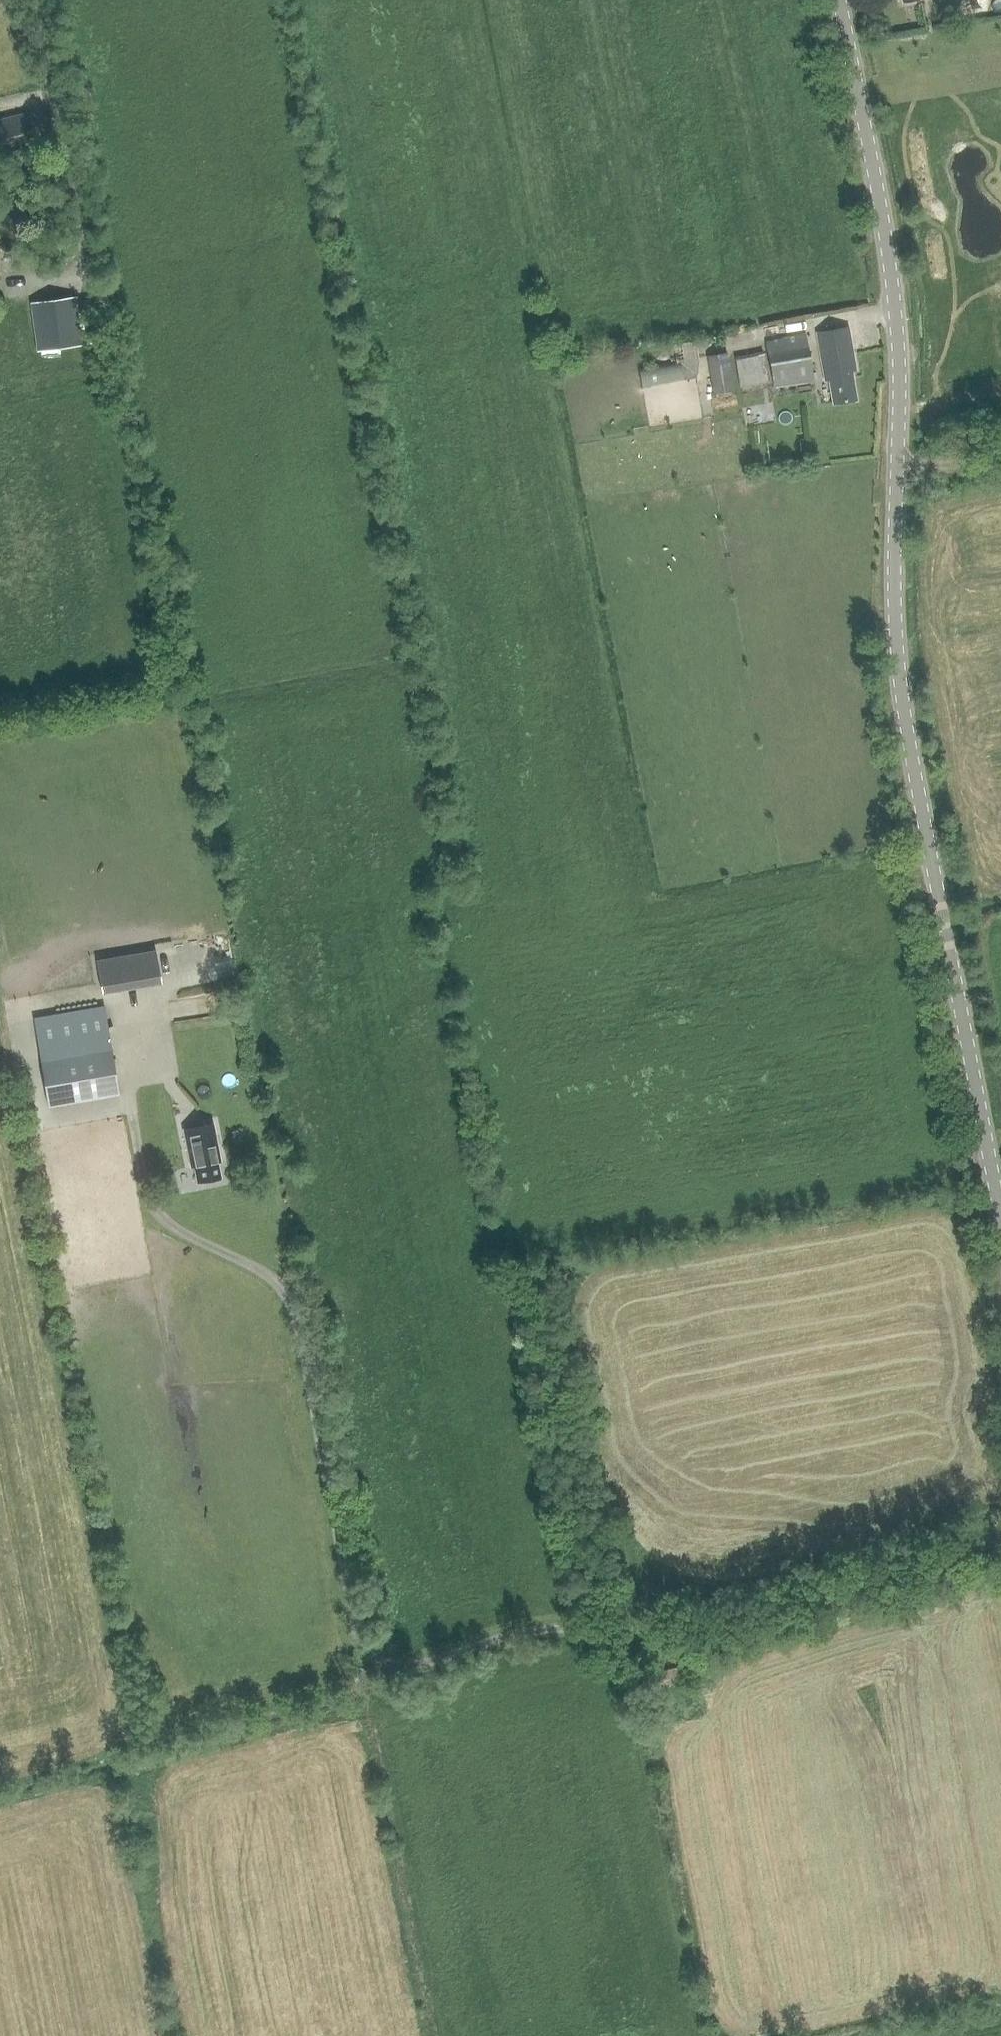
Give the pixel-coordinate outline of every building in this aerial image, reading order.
[(0,119),(0,158),(38,149),(30,112),(0,119)] [(30,303),(37,351),(82,345),(75,297),(30,303)] [(834,404),(856,400),(851,371),(856,370),(848,327),(817,333),(825,381),(830,381),(834,404)] [(766,342),(774,388),(813,381),(805,335),(766,342)] [(639,370),(642,386),(696,377),(698,358),(696,341),(672,345),(675,364),(639,370)] [(727,353),(706,357),(714,396),(734,392),(727,353)] [(938,418),(940,427),(951,425),(949,416),(938,418)] [(103,1006),(34,1017),(48,1105),(117,1094),(103,1006)] [(220,1162),(213,1124),(183,1130),(191,1167),(220,1162)]
